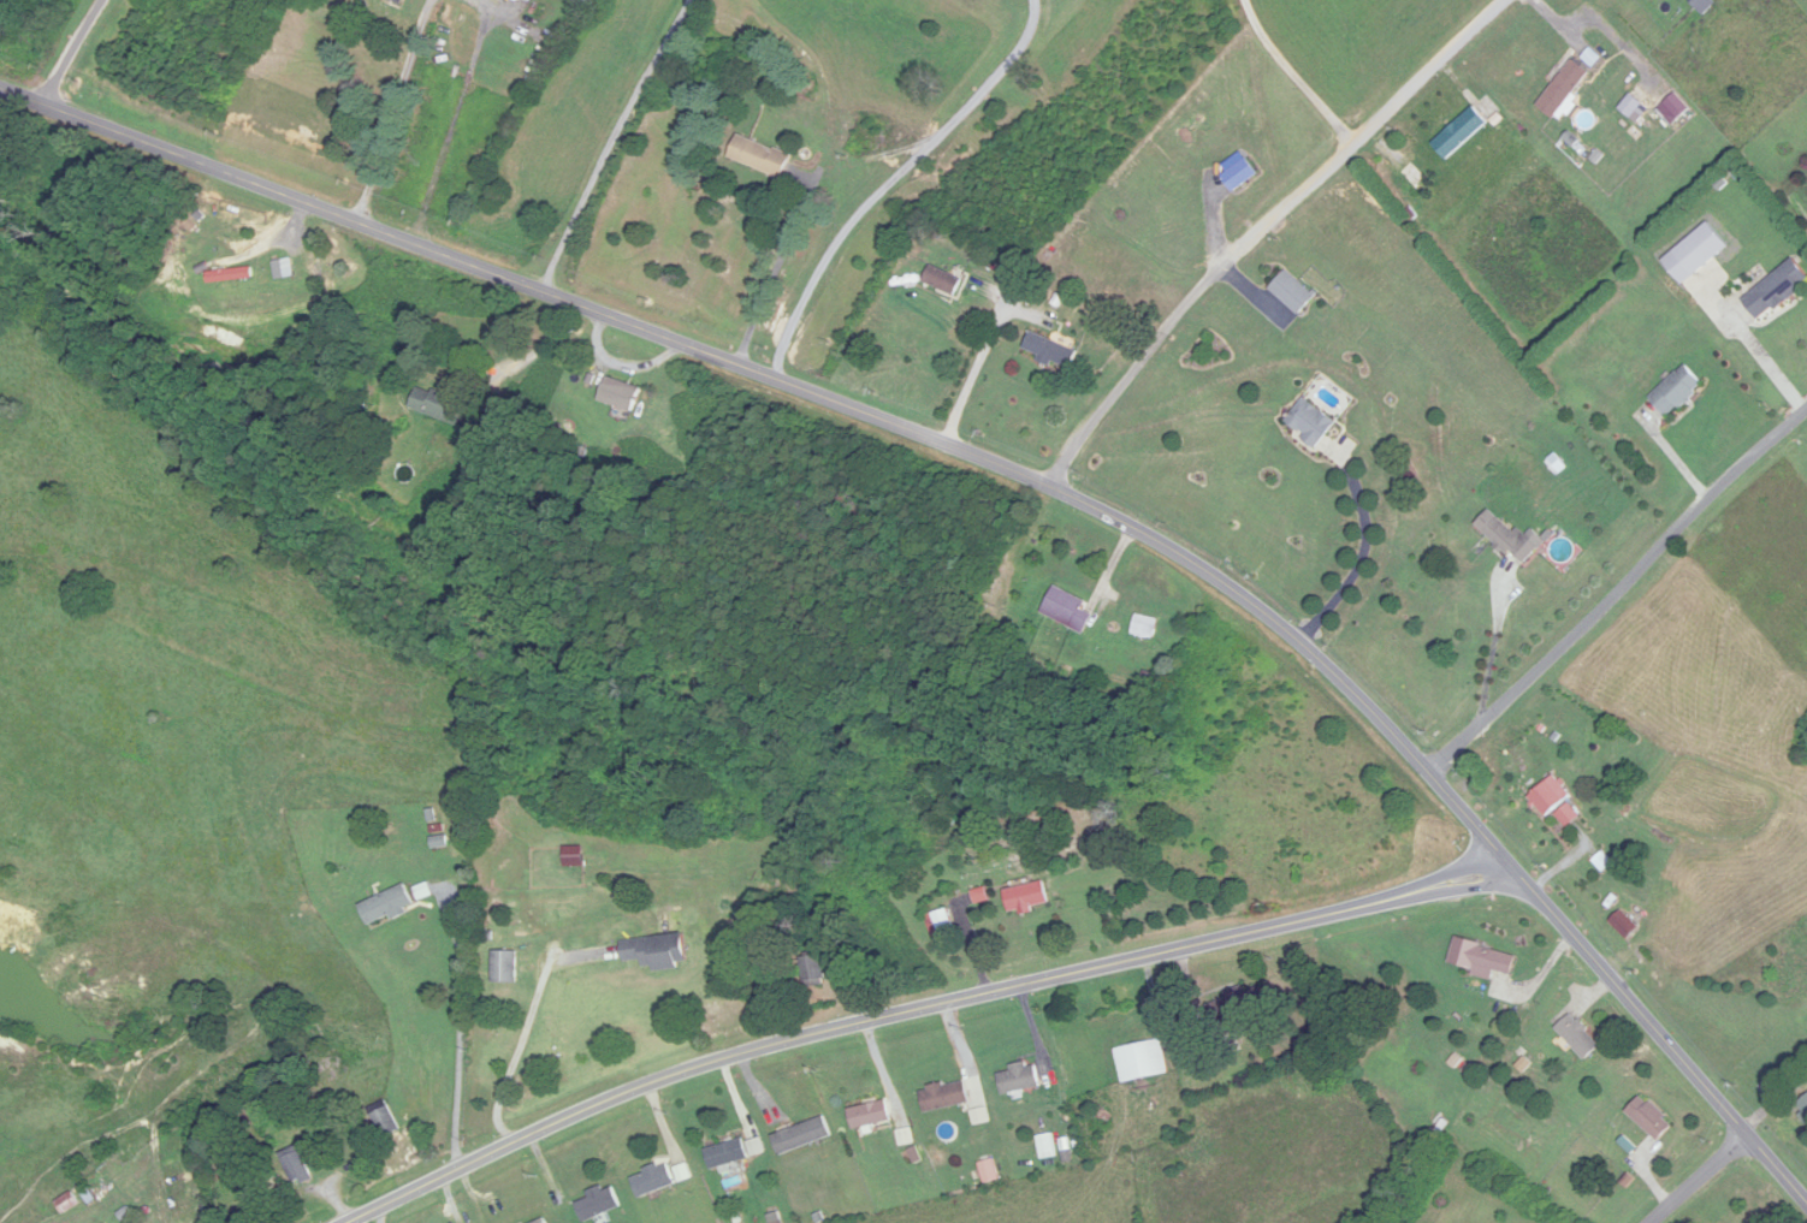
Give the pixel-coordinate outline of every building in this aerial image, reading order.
[(1557,120),(1592,74),(1574,60),(1539,106),(1557,120)] [(1490,124),(1475,107),(1434,144),(1448,160),(1490,124)] [(730,158),(782,180),(792,156),(740,135),(730,158)] [(1223,177),(1235,193),(1260,175),(1247,159),(1223,177)] [(1797,259),(1744,299),(1761,321),(1806,286),(1806,273),(1797,259)] [(924,282),(955,296),(963,279),(932,265),(924,282)] [(1271,288),(1299,316),(1316,299),(1288,271),(1271,288)] [(1080,351),(1032,331),(1024,350),(1072,370),(1080,351)] [(1670,419),(1706,387),(1687,365),(1651,397),(1670,419)] [(642,389),(610,377),(601,400),(633,412),(642,389)] [(412,408),(460,424),(467,403),(419,387),(412,408)] [(1287,419),(1315,448),(1338,426),(1309,397),(1287,419)] [(1493,508),(1479,522),(1523,567),(1547,542),(1533,528),(1523,539),(1493,508)] [(1096,614),(1086,609),(1089,603),(1055,586),(1042,614),(1085,635),(1096,614)] [(1155,639),(1159,619),(1138,615),(1133,635),(1155,639)] [(1529,796),(1545,818),(1572,798),(1556,776),(1529,796)] [(565,848),(565,868),(584,868),(584,848),(565,848)] [(1051,906),(1044,881),(1005,892),(1012,917),(1051,906)] [(372,928),(416,906),(405,884),(361,906),(372,928)] [(954,932),(949,910),(927,915),(932,937),(954,932)] [(1640,928),(1622,911),(1610,922),(1628,940),(1640,928)] [(689,966),(685,934),(623,942),(626,963),(645,961),(646,971),(689,966)] [(1449,967),(1493,978),(1495,971),(1513,976),(1518,955),(1456,939),(1449,967)] [(494,983),(518,983),(518,952),(494,952),(494,983)] [(824,957),(802,957),(802,987),(824,987),(824,957)] [(1603,1045),(1572,1015),(1557,1030),(1587,1061),(1603,1045)] [(1170,1075),(1163,1040),(1115,1050),(1122,1084),(1170,1075)] [(1039,1065),(1010,1067),(1011,1073),(1000,1074),(1002,1094),(1041,1090),(1039,1065)] [(926,1113),(971,1103),(965,1081),(921,1092),(926,1113)] [(1628,1111),(1658,1142),(1674,1126),(1644,1095),(1628,1111)] [(367,1109),(381,1139),(400,1130),(386,1100),(367,1109)] [(855,1131),(892,1121),(887,1101),(850,1110),(855,1131)] [(832,1137),(824,1118),(774,1136),(780,1156),(832,1137)] [(1042,1160),(1056,1159),(1054,1136),(1039,1137),(1042,1160)] [(706,1151),(713,1171),(749,1159),(742,1139),(706,1151)] [(282,1160),(296,1188),(314,1179),(300,1151),(282,1160)] [(640,1198),(676,1185),(669,1163),(632,1176),(640,1198)] [(605,1192),(603,1188),(576,1202),(586,1222),(588,1222),(622,1206),(613,1188),(605,1192)] [(79,1206),(73,1194),(57,1203),(63,1215),(79,1206)]
